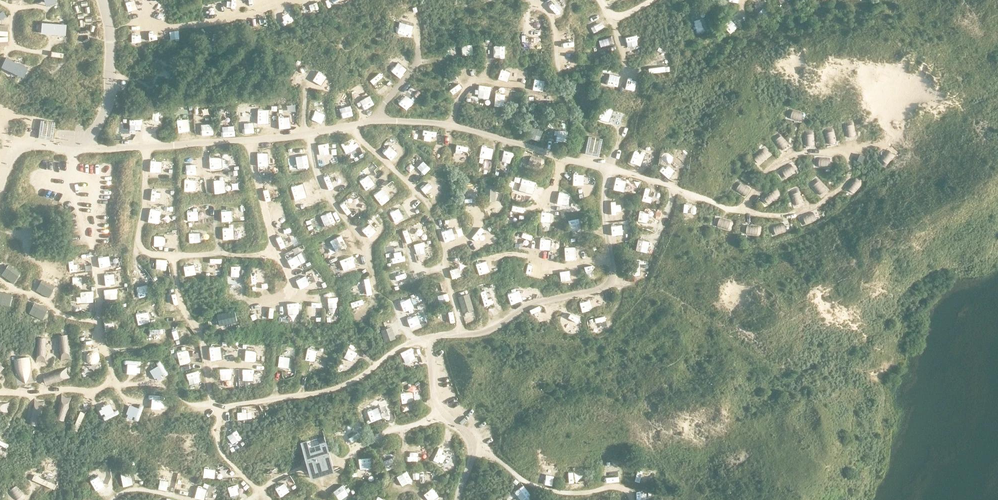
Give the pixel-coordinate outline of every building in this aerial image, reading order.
[(723,23),(729,33),(737,28),(731,18),(723,23)] [(66,23),(42,21),(41,32),(65,34),(66,23)] [(397,25),(397,37),(411,36),(411,25),(397,25)] [(562,32),(562,41),(574,41),(573,32),(562,32)] [(472,44),(463,46),(465,55),(475,53),(472,44)] [(496,57),(507,57),(508,45),(496,44),(496,57)] [(563,58),(574,58),(573,48),(562,48),(563,58)] [(6,56),(2,67),(24,76),(28,66),(6,56)] [(399,77),(407,68),(398,61),(390,70),(399,77)] [(653,73),(672,69),(670,64),(652,68),(653,73)] [(498,77),(508,80),(511,70),(501,67),(498,77)] [(302,86),(302,76),(292,76),(292,86),(302,86)] [(379,93),(389,86),(382,77),(373,84),(379,93)] [(312,88),(322,88),(322,78),(313,78),(312,88)] [(632,92),(633,80),(622,80),(622,91),(632,92)] [(477,97),(490,98),(490,85),(477,84),(477,97)] [(543,103),(546,92),(536,90),(533,100),(543,103)] [(401,92),(395,101),(403,106),(409,97),(401,92)] [(503,105),(503,94),(494,94),(493,104),(503,105)] [(359,113),(371,109),(369,104),(358,108),(359,113)] [(599,118),(620,124),(623,111),(602,105),(599,118)] [(337,118),(349,117),(347,106),(336,107),(337,118)] [(178,118),(193,118),(193,107),(177,107),(178,118)] [(326,109),(315,111),(317,121),(328,119),(326,109)] [(788,111),(787,119),(798,119),(798,111),(788,111)] [(270,113),(258,113),(258,126),(270,126),(270,113)] [(294,115),(283,116),(283,128),(295,127),(294,115)] [(130,127),(141,127),(141,117),(130,117),(130,127)] [(53,139),(55,120),(41,119),(38,136),(53,139)] [(253,120),(244,120),(244,132),(253,132),(253,120)] [(201,123),(203,134),(214,132),(212,122),(201,123)] [(221,124),(221,135),(234,134),(234,124),(221,124)] [(530,137),(540,140),(543,129),(533,126),(530,137)] [(566,141),(566,130),(555,130),(555,140),(566,141)] [(774,139),(780,147),(787,143),(780,134),(774,139)] [(346,153),(350,150),(355,158),(363,153),(353,137),(341,144),(346,153)] [(601,141),(588,138),(586,152),(598,155),(601,141)] [(321,155),(330,152),(328,142),(318,144),(321,155)] [(456,144),(456,152),(462,152),(462,149),(468,149),(468,144),(456,144)] [(481,145),(480,156),(492,158),(494,147),(481,145)] [(392,160),(399,153),(391,146),(384,153),(392,160)] [(765,146),(754,156),(760,162),(771,152),(765,146)] [(896,150),(889,147),(883,159),(890,163),(896,150)] [(501,158),(510,161),(513,150),(504,148),(501,158)] [(256,152),(259,165),(268,164),(266,151),(256,152)] [(640,166),(645,155),(634,151),(630,162),(640,166)] [(297,155),(298,167),(308,167),(307,154),(297,155)] [(210,168),(222,167),(222,155),(210,156),(210,168)] [(289,168),(297,168),(296,155),(288,156),(289,168)] [(815,166),(827,167),(828,158),(815,157),(815,166)] [(150,171),(162,171),(162,159),(151,159),(150,171)] [(425,161),(417,165),(422,174),(430,170),(425,161)] [(197,172),(197,162),(186,162),(186,172),(197,172)] [(782,179),(795,174),(792,165),(778,171),(782,179)] [(333,171),(324,175),(329,188),(339,184),(333,171)] [(577,173),(573,184),(582,187),(587,177),(577,173)] [(197,186),(197,174),(185,174),(185,186),(197,186)] [(360,182),(368,190),(375,183),(367,175),(360,182)] [(512,181),(519,184),(521,177),(514,175),(512,181)] [(520,189),(534,193),(537,181),(523,177),(520,189)] [(624,191),(626,180),(615,177),(613,189),(624,191)] [(215,193),(226,192),(225,178),(214,179),(215,193)] [(302,182),(290,185),(294,200),(306,196),(302,182)] [(485,184),(484,200),(494,200),(495,184),(485,184)] [(380,205),(390,199),(382,188),(373,194),(380,205)] [(558,191),(556,202),(566,205),(569,193),(558,191)] [(620,212),(620,203),(611,203),(611,212),(620,212)] [(510,217),(521,219),(523,206),(512,205),(510,217)] [(391,213),(395,222),(405,218),(401,208),(391,213)] [(233,209),(221,210),(222,220),(233,220),(233,209)] [(656,219),(658,211),(652,209),(650,217),(656,219)] [(198,220),(198,211),(188,210),(187,220),(198,220)] [(550,221),(551,211),(541,210),(540,220),(550,221)] [(279,211),(270,212),(270,222),(280,221),(279,211)] [(330,211),(320,216),(324,224),(334,219),(330,211)] [(811,211),(797,217),(801,226),(814,220),(811,211)] [(638,213),(638,224),(649,224),(649,213),(638,213)] [(571,231),(580,228),(577,217),(568,220),(571,231)] [(718,225),(732,229),(734,221),(721,217),(718,225)] [(626,222),(614,223),(615,233),(627,231),(626,222)] [(747,225),(746,233),(762,234),(763,226),(747,225)] [(235,238),(235,226),(224,226),(224,238),(235,238)] [(442,230),(445,239),(454,236),(452,227),(442,230)] [(189,232),(189,241),(200,241),(199,231),(189,232)] [(514,240),(514,246),(527,248),(529,232),(520,231),(519,241),(514,240)] [(330,239),(336,251),(347,246),(341,234),(330,239)] [(154,245),(164,245),(164,235),(154,235),(154,245)] [(538,249),(547,251),(550,238),(541,236),(538,249)] [(634,252),(648,254),(650,240),(636,239),(634,252)] [(418,253),(427,250),(424,240),(415,243),(418,253)] [(575,246),(564,246),(565,259),(575,259),(575,246)] [(297,247),(284,252),(287,258),(300,253),(297,247)] [(339,257),(342,268),(354,264),(351,253),(339,257)] [(113,255),(114,264),(121,263),(120,254),(113,255)] [(290,267),(304,263),(301,254),(287,259),(290,267)] [(112,265),(110,255),(98,257),(100,267),(112,265)] [(209,266),(220,267),(220,256),(209,256),(209,266)] [(156,259),(156,269),(166,269),(167,259),(156,259)] [(634,260),(634,274),(639,274),(639,268),(646,268),(646,259),(634,260)] [(193,271),(204,272),(204,261),(193,260),(193,271)] [(478,275),(489,273),(487,262),(476,264),(478,275)] [(527,263),(526,273),(536,275),(537,265),(527,263)] [(7,264),(1,270),(15,284),(22,276),(7,264)] [(586,266),(588,275),(595,274),(593,265),(586,266)] [(392,271),(394,281),(404,279),(402,269),(392,271)] [(569,269),(559,270),(560,279),(570,278),(569,269)] [(103,285),(115,283),(113,271),(101,273),(103,285)] [(229,272),(228,280),(239,281),(239,273),(229,272)] [(306,274),(296,278),(300,287),(310,283),(306,274)] [(82,286),(81,275),(72,276),(72,287),(82,286)] [(144,281),(134,285),(138,295),(148,291),(144,281)] [(53,290),(41,283),(36,291),(48,298),(53,290)] [(104,289),(106,299),(118,297),(116,287),(104,289)] [(80,290),(81,301),(94,301),(93,290),(80,290)] [(510,303),(522,300),(519,290),(508,292),(510,303)] [(327,292),(328,303),(338,302),(337,292),(327,292)] [(438,294),(440,301),(449,299),(447,292),(438,294)] [(0,293),(0,302),(11,304),(12,295),(0,293)] [(470,293),(459,296),(463,312),(474,309),(470,293)] [(400,300),(404,312),(415,308),(410,296),(400,300)] [(583,311),(591,309),(589,299),(580,301),(583,311)] [(32,302),(26,309),(43,321),(48,313),(32,302)] [(298,302),(288,302),(288,321),(299,320),(298,302)] [(319,303),(311,303),(311,314),(320,314),(319,303)] [(220,324),(238,320),(236,309),(217,313),(220,324)] [(137,312),(138,324),(150,323),(149,311),(137,312)] [(569,313),(559,317),(561,322),(571,317),(569,313)] [(418,317),(408,321),(413,331),(422,326),(418,317)] [(589,318),(590,329),(599,328),(598,317),(589,318)] [(392,325),(381,329),(385,341),(397,337),(392,325)] [(78,329),(79,338),(91,336),(89,327),(78,329)] [(59,357),(69,358),(70,334),(60,334),(59,357)] [(38,336),(37,361),(45,361),(46,336),(38,336)] [(210,346),(211,359),(222,357),(221,345),(210,346)] [(315,364),(320,365),(323,347),(318,346),(315,364)] [(344,355),(352,360),(357,352),(349,347),(344,355)] [(412,347),(400,351),(404,362),(416,358),(412,347)] [(187,348),(176,351),(179,364),(190,362),(187,348)] [(245,359),(256,359),(257,348),(246,348),(245,359)] [(314,362),(316,350),(307,349),(305,360),(314,362)] [(28,355),(12,358),(18,384),(34,381),(28,355)] [(289,367),(290,356),(280,355),(278,366),(289,367)] [(81,375),(92,375),(92,365),(81,365),(81,375)] [(219,378),(230,378),(231,367),(219,367),(219,378)] [(253,378),(254,367),(243,367),(242,378),(253,378)] [(67,368),(44,377),(47,384),(70,376),(67,368)] [(199,369),(188,372),(191,383),(202,380),(199,369)] [(412,390),(400,390),(401,400),(412,400),(412,390)] [(9,411),(10,401),(0,401),(0,411),(9,411)] [(34,401),(30,424),(40,425),(43,402),(34,401)] [(366,411),(372,421),(381,416),(375,406),(366,411)] [(235,429),(227,436),(237,449),(246,442),(235,429)] [(312,477),(335,470),(332,459),(325,436),(301,443),(305,457),(312,477)] [(385,470),(392,468),(388,455),(380,458),(385,470)] [(359,457),(359,468),(371,468),(370,456),(359,457)] [(204,476),(216,476),(216,467),(204,467),(204,476)] [(638,468),(635,479),(642,481),(645,470),(638,468)] [(616,469),(603,470),(605,482),(618,480),(616,469)] [(123,485),(133,483),(131,471),(121,473),(123,485)] [(392,477),(396,487),(411,481),(408,471),(392,477)] [(413,474),(416,483),(427,480),(424,471),(413,474)] [(54,489),(56,484),(34,474),(32,478),(54,489)] [(552,484),(553,475),(546,474),(544,483),(552,484)] [(109,478),(98,479),(100,496),(111,495),(109,478)] [(166,489),(168,480),(160,478),(158,487),(166,489)] [(178,481),(176,491),(188,494),(190,484),(178,481)] [(334,489),(339,499),(349,494),(343,484),(334,489)] [(531,495),(520,484),(512,492),(520,499),(526,499),(531,495)] [(198,485),(194,496),(204,499),(207,489),(198,485)] [(228,487),(230,496),(239,494),(237,485),(228,487)] [(281,497),(289,492),(285,485),(277,490),(281,497)] [(649,497),(649,486),(640,486),(640,497),(649,497)] [(424,493),(428,499),(431,499),(438,496),(432,487),(424,493)]
